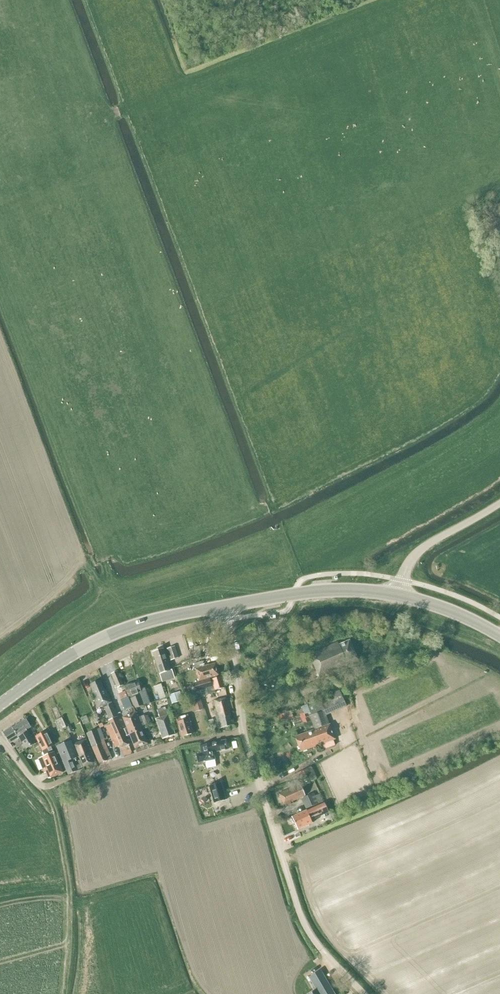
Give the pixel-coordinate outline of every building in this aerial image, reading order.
[(346,664),(357,660),(349,641),(339,645),(338,643),(310,655),(320,679),(347,667),(346,664)] [(167,650),(170,659),(178,657),(174,647),(167,650)] [(188,650),(191,660),(201,658),(198,647),(188,650)] [(166,672),(171,671),(164,650),(153,653),(162,680),(168,678),(166,672)] [(219,675),(215,663),(209,665),(209,664),(204,666),(202,661),(194,663),(199,681),(219,675)] [(111,674),(117,687),(123,685),(117,672),(111,674)] [(210,679),(212,686),(213,686),(214,690),(224,688),(221,676),(211,679),(210,679)] [(197,691),(212,687),(212,686),(210,679),(195,684),(197,691)] [(91,693),(97,708),(102,706),(103,708),(106,714),(103,715),(105,720),(116,716),(106,691),(104,691),(100,681),(89,685),(93,693),(91,693)] [(128,696),(134,710),(145,705),(139,693),(141,692),(137,681),(124,686),(128,697),(128,696)] [(314,681),(299,688),(303,696),(318,689),(314,681)] [(155,693),(163,690),(161,684),(153,687),(155,693)] [(125,692),(118,694),(125,711),(128,709),(130,714),(122,718),(126,728),(131,726),(133,730),(141,728),(133,707),(132,707),(128,697),(127,698),(125,692)] [(310,713),(311,716),(309,716),(315,730),(295,737),(300,751),(334,739),(326,716),(347,707),(340,693),(321,702),(307,707),(307,705),(301,707),(304,715),(310,713)] [(183,700),(180,694),(170,698),(172,704),(183,700)] [(211,701),(219,728),(232,725),(229,716),(230,716),(229,710),(231,709),(228,697),(211,701)] [(192,700),(195,711),(203,709),(200,698),(192,700)] [(154,700),(154,708),(162,708),(162,704),(168,704),(168,699),(154,700)] [(155,719),(162,738),(174,734),(168,715),(167,715),(165,707),(157,710),(159,718),(155,719)] [(176,719),(177,723),(181,737),(193,733),(189,719),(186,720),(185,715),(180,717),(176,719)] [(59,730),(66,727),(62,718),(55,721),(59,730)] [(30,727),(25,719),(12,728),(11,727),(2,732),(7,741),(14,737),(15,739),(19,738),(25,748),(35,743),(27,731),(26,732),(25,730),(30,727)] [(128,745),(121,730),(118,721),(106,726),(114,747),(119,745),(120,748),(128,745)] [(133,730),(131,726),(126,728),(122,730),(125,736),(129,734),(135,748),(147,743),(141,728),(133,730)] [(104,740),(99,728),(86,733),(99,764),(111,759),(104,740)] [(48,778),(53,776),(62,772),(53,752),(53,753),(50,746),(53,745),(46,731),(35,737),(42,751),(44,756),(38,759),(44,773),(46,773),(48,778)] [(73,745),(78,757),(83,767),(95,762),(86,739),(73,745)] [(196,755),(198,763),(203,762),(214,759),(212,753),(227,751),(226,746),(225,740),(213,743),(199,746),(201,753),(196,755)] [(58,752),(63,763),(75,758),(77,757),(69,741),(56,747),(58,752)] [(77,761),(75,758),(63,763),(68,774),(79,770),(79,769),(82,767),(79,761),(77,761)] [(316,779),(311,767),(296,774),(298,778),(305,775),(308,783),(316,779)] [(292,801),(304,796),(297,779),(288,783),(290,788),(279,793),(285,806),(293,803),(292,801)] [(73,781),(64,784),(67,792),(74,789),(74,788),(75,788),(73,781)] [(224,801),(220,784),(208,787),(213,804),(224,801)] [(53,790),(55,797),(61,795),(59,788),(53,790)] [(313,793),(307,795),(302,798),(306,807),(312,805),(317,803),(314,796),(313,793)] [(317,804),(323,802),(320,794),(314,796),(317,803),(317,804)] [(312,823),(311,820),(327,813),(323,804),(320,805),(314,808),(315,808),(307,812),(307,811),(292,817),(297,829),(312,823)] [(316,990),(309,993),(334,993),(320,971),(309,977),(316,990)]
